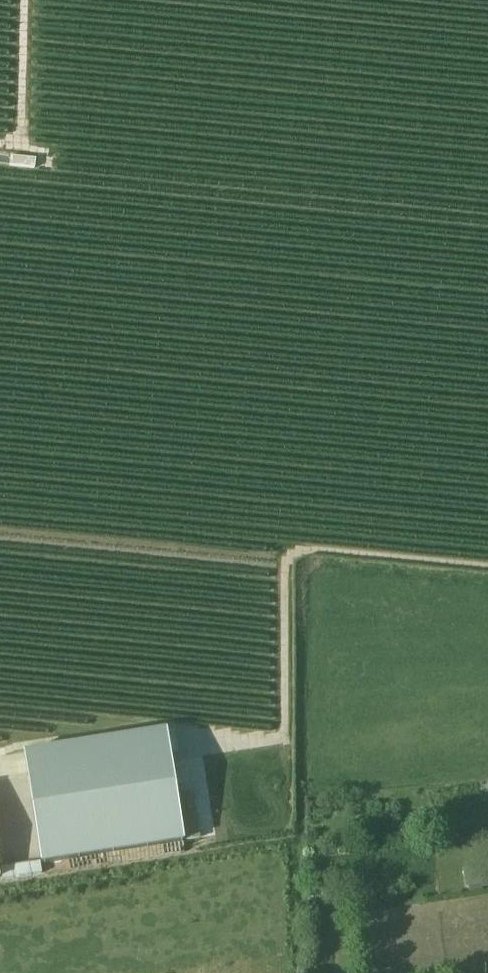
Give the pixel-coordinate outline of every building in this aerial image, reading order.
[(25,754),(42,865),(184,843),(167,733),(25,754)] [(11,845),(3,806),(0,807),(0,848),(11,845)]
